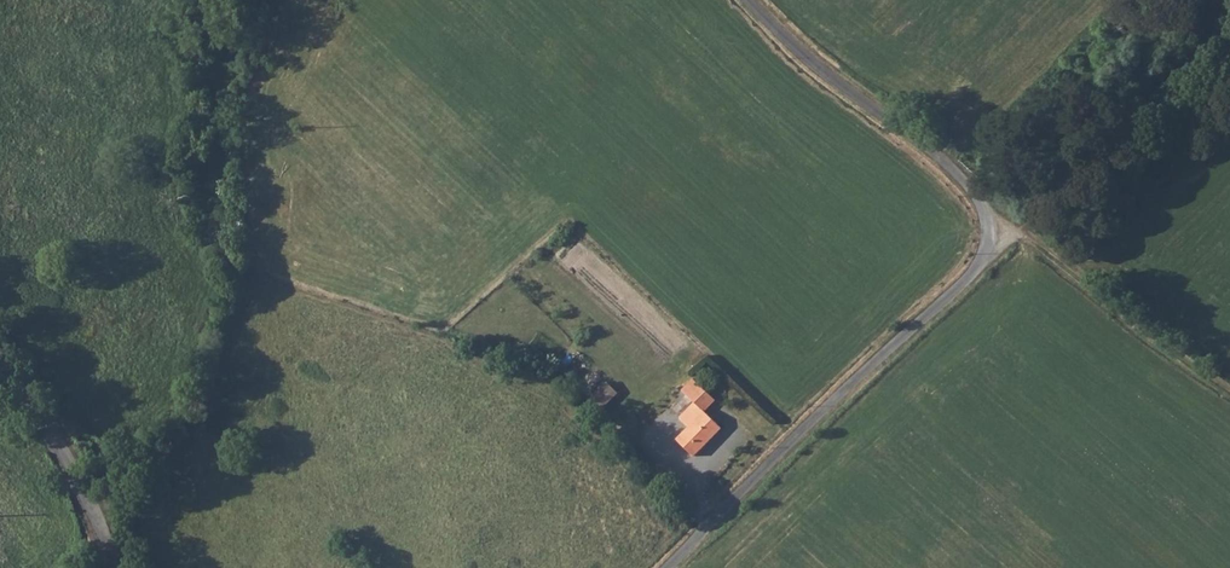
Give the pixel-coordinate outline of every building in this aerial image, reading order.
[(704,413),(714,401),(692,380),(682,392),(694,403),(679,418),(688,427),(675,441),(693,458),(721,429),(704,413)] [(616,396),(606,386),(590,401),(600,411),(616,396)]
